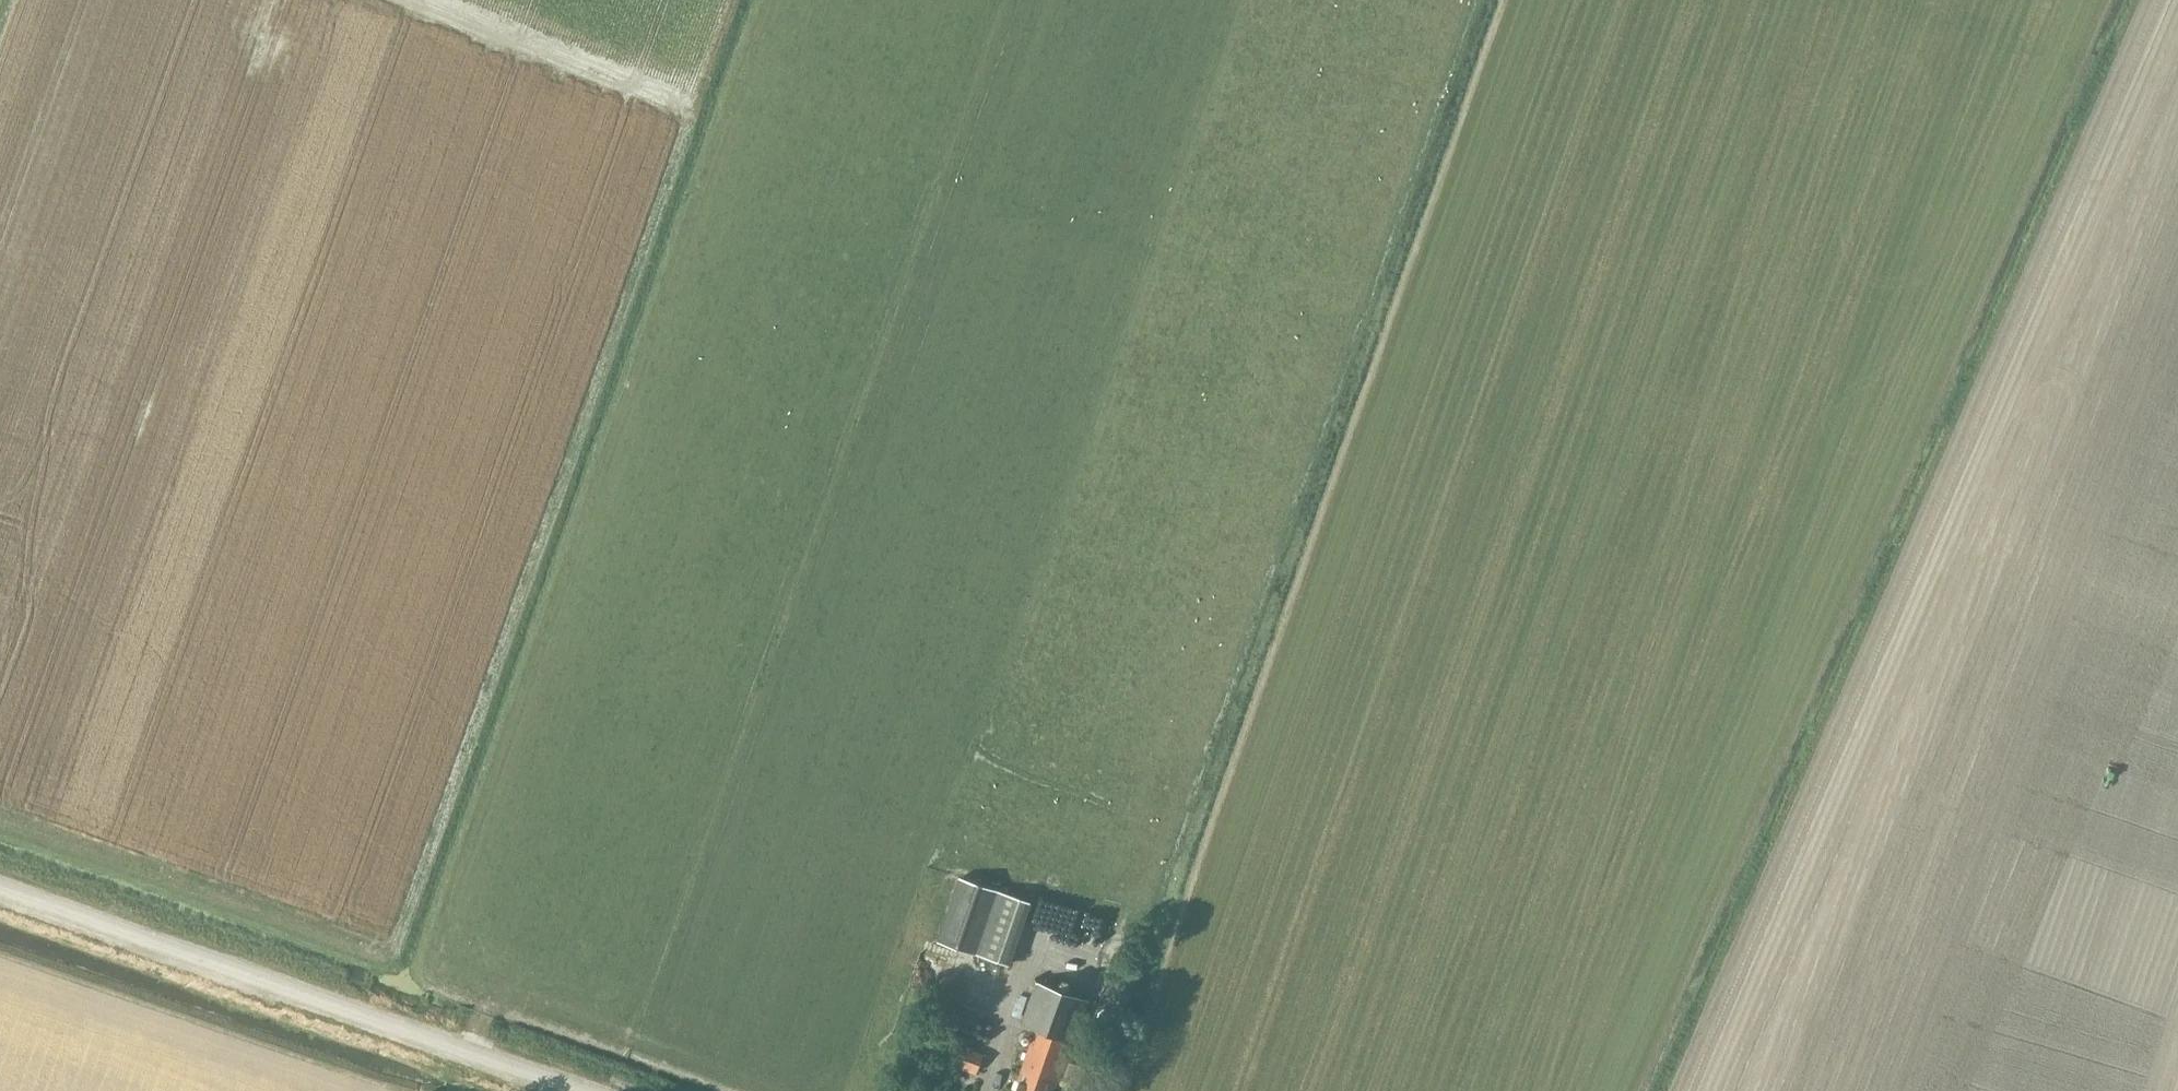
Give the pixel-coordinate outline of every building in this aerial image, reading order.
[(975,954),(1008,965),(1030,902),(959,877),(936,941),(975,954)] [(1070,1041),(1072,1041),(1088,999),(1036,981),(1021,1023),(1035,1028),(1014,1090),(1051,1090),(1070,1041)] [(952,1065),(977,1074),(984,1053),(960,1045),(952,1065)] [(1070,1061),(1065,1074),(1081,1080),(1086,1067),(1070,1061)]
